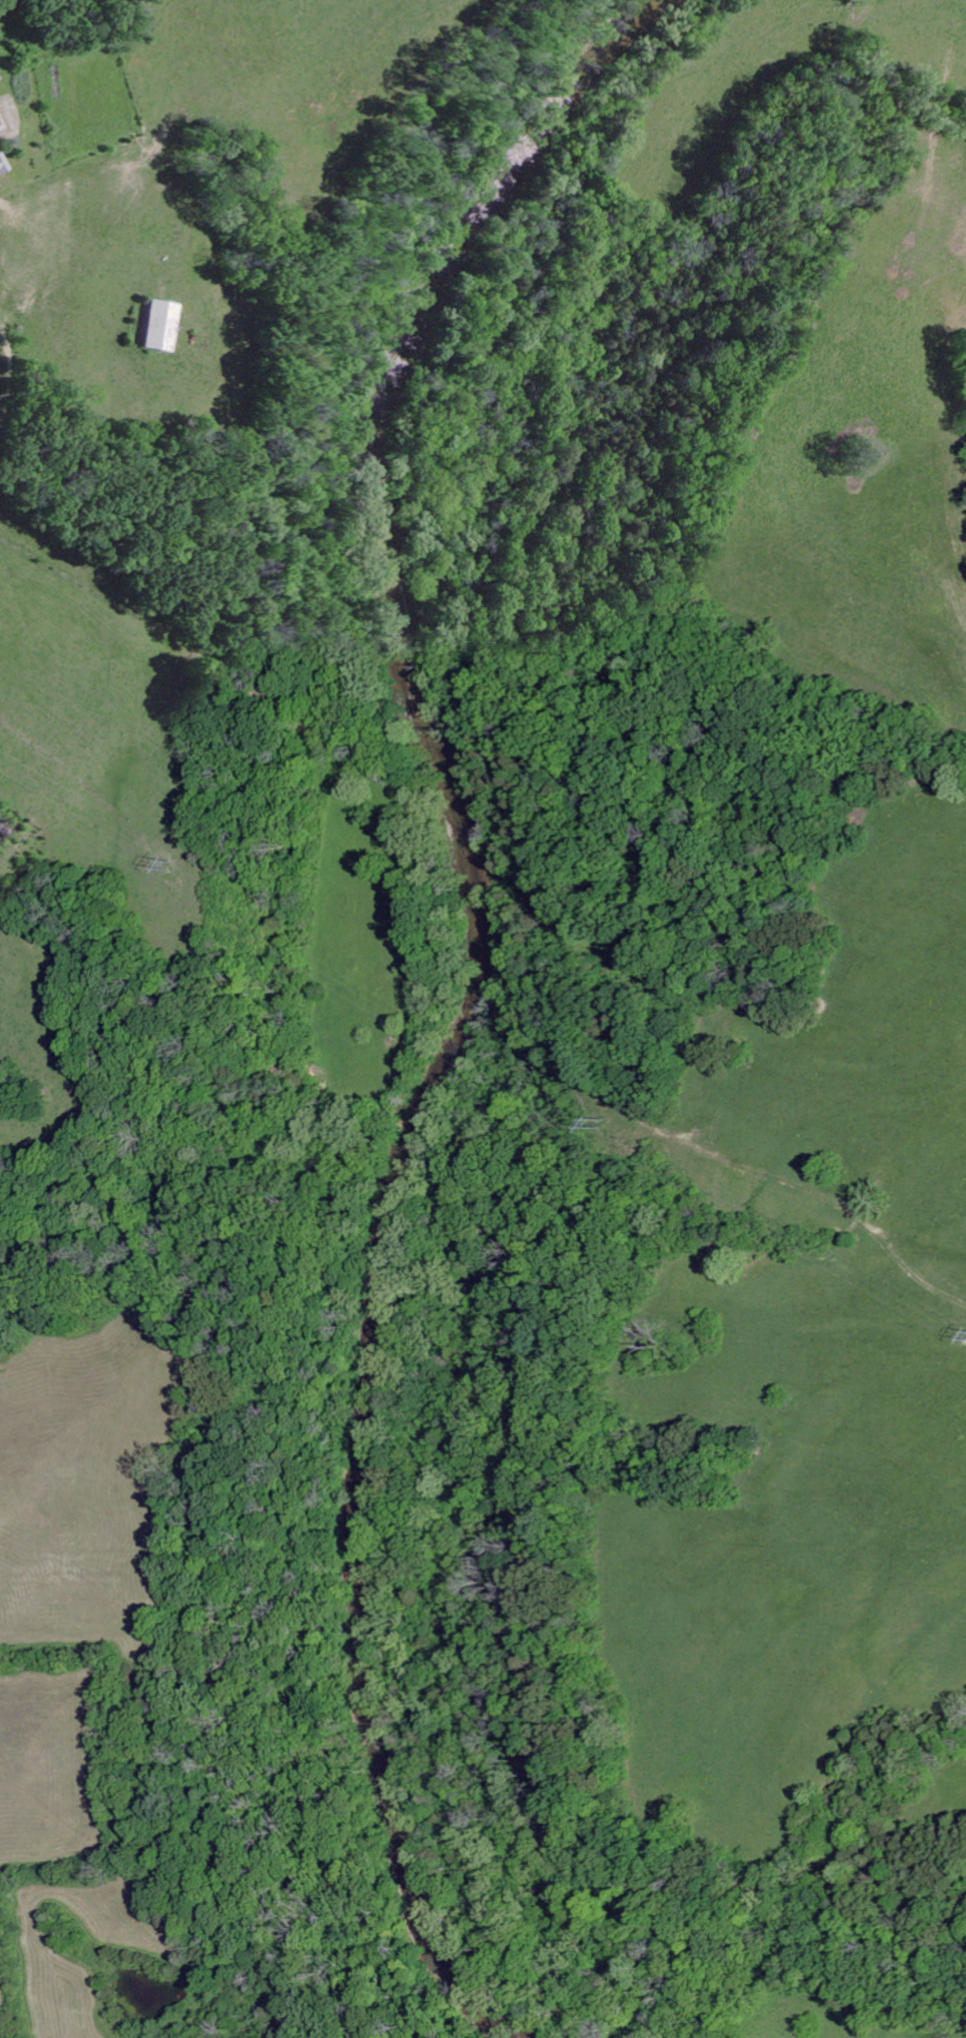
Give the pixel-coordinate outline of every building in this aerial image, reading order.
[(140,346),(168,351),(177,303),(150,298),(140,346)]
